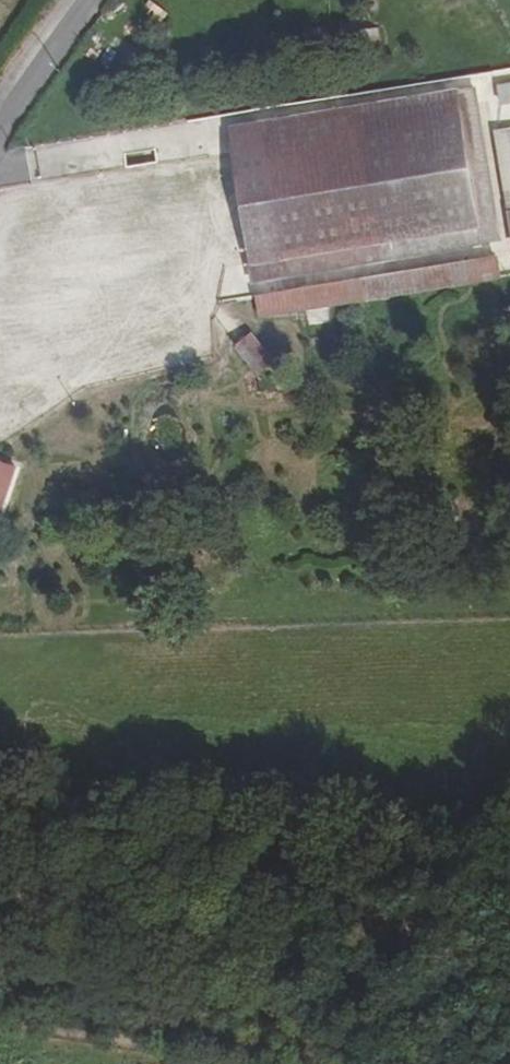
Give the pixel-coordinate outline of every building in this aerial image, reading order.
[(259,124),(263,146),(459,113),(477,226),(251,263),(254,283),(499,243),(473,88),(434,94),(434,100),(343,115),(342,110),(259,124)] [(501,109),(509,108),(509,91),(499,92),(501,109)] [(459,113),(263,146),(232,150),(251,263),(477,226),(459,113)] [(263,146),(259,124),(229,128),(232,150),(263,146)] [(498,131),(509,201),(509,129),(498,131)] [(474,263),(362,282),(365,300),(477,282),(474,263)]
